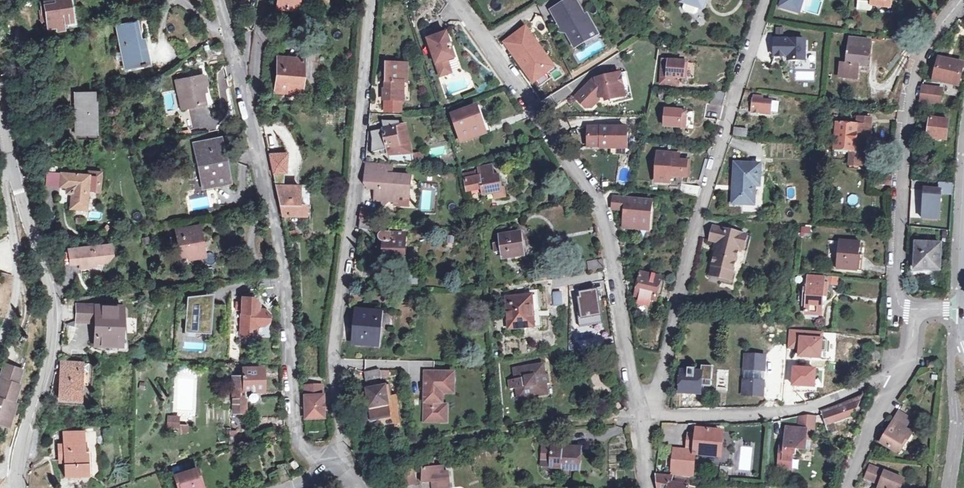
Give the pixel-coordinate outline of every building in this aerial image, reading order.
[(68,0),(54,0),(54,4),(48,5),(47,1),(40,2),(41,11),(39,11),(40,21),(46,20),(47,29),(56,28),(56,31),(72,28),(68,0)] [(296,10),(297,0),(278,0),(277,7),(296,10)] [(575,0),(571,0),(551,11),(561,28),(560,31),(567,33),(573,43),(595,31),(575,0)] [(799,13),(803,0),(782,0),(780,7),(799,13)] [(858,9),(871,11),(872,5),(891,8),(892,0),(859,0),(858,9)] [(148,66),(144,40),(139,41),(136,25),(117,28),(121,53),(115,54),(117,62),(123,61),(124,70),(148,66)] [(551,64),(525,28),(511,39),(520,51),(513,55),(531,78),(551,64)] [(595,31),(573,43),(576,48),(598,36),(595,31)] [(455,59),(447,34),(428,40),(440,77),(451,73),(447,61),(455,59)] [(846,65),(840,64),(838,78),(857,80),(859,66),(867,67),(870,41),(850,39),(846,65)] [(806,40),(775,40),(775,56),(789,57),(789,60),(806,61),(806,40)] [(209,65),(226,61),(223,48),(205,52),(209,65)] [(621,57),(619,53),(603,63),(600,65),(603,69),(617,61),(616,60),(621,57)] [(275,91),(300,93),(303,60),(277,58),(275,91)] [(933,80),(957,86),(963,64),(939,58),(933,80)] [(688,62),(663,59),(661,83),(678,85),(679,77),(687,78),(688,62)] [(401,101),(403,101),(404,82),(407,82),(407,65),(386,65),(386,91),(384,91),(384,101),(386,101),(386,112),(401,113),(401,101)] [(205,74),(174,80),(180,111),(206,106),(204,95),(207,94),(206,88),(208,86),(205,74)] [(596,83),(593,85),(591,83),(575,99),(585,109),(590,108),(600,98),(608,97),(609,101),(621,98),(620,90),(623,89),(621,74),(596,79),(596,83)] [(923,86),(921,96),(941,98),(942,89),(923,86)] [(712,90),(711,98),(725,99),(727,92),(712,90)] [(85,113),(95,113),(95,102),(92,102),(92,93),(76,94),(76,135),(85,135),(85,113)] [(771,113),(772,102),(763,101),(763,96),(754,95),(752,113),(771,115),(771,113)] [(940,105),(941,98),(921,96),(921,103),(940,105)] [(725,99),(711,98),(710,105),(723,106),(725,99)] [(772,102),(771,113),(778,113),(779,102),(772,102)] [(462,142),(484,135),(481,127),(485,126),(478,107),(453,115),(462,142)] [(676,120),(677,111),(666,110),(664,126),(680,127),(681,121),(676,120)] [(85,113),(85,135),(94,135),(95,113),(85,113)] [(836,123),(836,125),(834,150),(850,152),(850,160),(868,162),(871,119),(858,118),(857,125),(836,123)] [(928,138),(946,140),(948,121),(931,119),(928,138)] [(489,124),(485,126),(481,127),(484,135),(491,132),(489,124)] [(405,155),(412,154),(406,125),(400,126),(405,155)] [(405,155),(400,126),(384,129),(385,136),(383,137),(385,143),(387,143),(389,155),(398,155),(399,164),(413,165),(412,154),(405,155)] [(734,136),(747,138),(747,130),(734,128),(734,136)] [(587,148),(626,148),(626,129),(587,129),(587,148)] [(218,140),(196,145),(205,186),(227,182),(218,140)] [(287,153),(268,154),(272,173),(274,186),(283,186),(283,173),(284,173),(287,153)] [(687,161),(680,161),(680,156),(659,154),(656,182),(670,184),(670,177),(686,178),(687,161)] [(417,165),(423,165),(422,155),(415,156),(417,165)] [(733,203),(754,205),(755,186),(760,186),(761,165),(735,164),(733,203)] [(483,195),(494,193),(493,190),(502,188),(500,176),(494,176),(492,166),(479,168),(480,177),(476,178),(475,174),(465,176),(468,188),(469,191),(483,189),(483,195)] [(393,170),(365,167),(364,184),(372,185),(376,191),(375,201),(380,202),(384,206),(389,202),(397,203),(397,197),(409,198),(411,178),(393,176),(393,170)] [(76,174),(62,173),(60,186),(66,187),(66,191),(69,193),(73,194),(72,207),(86,209),(87,191),(100,192),(101,172),(89,171),(88,175),(82,175),(82,171),(76,170),(76,174)] [(62,173),(48,172),(47,185),(60,186),(62,173)] [(892,177),(880,176),(879,184),(891,184),(892,177)] [(700,188),(681,185),(680,195),(697,197),(700,188)] [(298,204),(298,186),(283,186),(274,186),(281,215),(305,216),(305,204),(298,204)] [(582,195),(576,187),(563,192),(568,199),(582,195)] [(922,218),(938,220),(940,190),(925,189),(922,218)] [(649,202),(614,198),(613,207),(626,208),(623,229),(633,230),(633,224),(650,226),(651,210),(648,210),(649,202)] [(374,222),(376,222),(377,211),(362,208),(361,219),(374,221),(374,222)] [(373,230),(374,222),(374,221),(361,219),(359,228),(373,230)] [(57,236),(68,234),(66,222),(55,224),(57,236)] [(376,222),(374,222),(373,230),(381,232),(382,222),(376,222)] [(722,279),(725,269),(728,270),(734,270),(740,249),(744,250),(748,236),(713,227),(710,241),(718,243),(709,275),(722,279)] [(182,255),(189,254),(190,257),(202,255),(197,228),(177,231),(182,255)] [(285,232),(287,240),(299,237),(297,229),(285,232)] [(395,256),(405,256),(405,233),(383,233),(381,234),(380,234),(379,236),(379,237),(379,239),(379,240),(380,241),(381,242),(382,243),(383,243),(385,243),(384,262),(395,262),(395,256)] [(500,243),(493,244),(494,253),(502,252),(503,259),(523,256),(519,233),(500,236),(500,243)] [(838,269),(860,271),(861,256),(859,255),(860,242),(840,241),(838,269)] [(914,269),(939,270),(940,245),(916,243),(914,269)] [(112,244),(104,245),(105,254),(113,253),(112,244)] [(106,262),(105,254),(104,245),(68,249),(70,265),(80,264),(80,270),(87,269),(87,267),(96,266),(96,263),(106,262)] [(233,275),(243,273),(239,259),(230,261),(233,275)] [(587,261),(588,270),(604,268),(602,259),(587,261)] [(734,272),(728,270),(725,269),(722,279),(731,281),(734,272)] [(636,296),(642,298),(642,303),(648,305),(653,300),(656,301),(662,278),(641,273),(636,296)] [(418,283),(417,274),(408,275),(409,284),(418,283)] [(821,314),(824,284),(824,277),(808,276),(807,291),(804,291),(803,306),(806,306),(805,313),(821,314)] [(508,329),(541,326),(538,290),(523,291),(524,295),(506,297),(508,329)] [(597,290),(576,291),(579,325),(599,324),(597,290)] [(561,292),(552,292),(552,304),(561,304),(561,292)] [(209,293),(186,297),(185,333),(206,333),(209,293)] [(253,297),(241,297),(240,336),(252,336),(257,331),(257,325),(264,325),(268,320),(269,313),(264,309),(257,308),(258,302),(253,297)] [(76,321),(96,321),(95,346),(120,347),(122,307),(77,305),(76,321)] [(356,343),(377,345),(380,314),(359,312),(356,343)] [(134,318),(124,319),(125,333),(135,332),(134,318)] [(80,349),(85,331),(71,326),(65,344),(80,349)] [(616,344),(614,336),(598,338),(599,347),(616,344)] [(812,346),(815,347),(816,338),(801,337),(801,342),(798,342),(797,344),(796,360),(800,365),(807,365),(811,360),(812,346)] [(822,347),(815,347),(812,346),(811,360),(821,361),(822,347)] [(617,356),(616,347),(604,350),(605,358),(617,356)] [(882,360),(883,349),(867,348),(867,359),(882,360)] [(765,356),(745,355),(744,375),(764,376),(765,356)] [(70,385),(81,385),(82,363),(60,361),(58,391),(69,392),(70,385)] [(434,361),(423,361),(423,369),(434,369),(434,361)] [(6,365),(0,384),(0,419),(11,422),(16,404),(13,403),(18,386),(16,385),(21,369),(6,365)] [(513,368),(514,380),(515,380),(516,388),(515,388),(517,399),(529,398),(529,395),(545,393),(544,384),(540,384),(539,375),(543,375),(542,366),(525,368),(525,367),(513,368)] [(244,376),(234,377),(234,391),(233,391),(233,413),(245,412),(245,398),(249,398),(249,399),(252,402),(255,401),(257,400),(258,396),(255,393),(254,393),(254,389),(261,389),(260,369),(244,370),(244,376)] [(379,378),(378,370),(362,373),(364,381),(379,378)] [(702,372),(682,371),(680,393),(700,394),(702,372)] [(452,374),(426,374),(425,420),(440,420),(441,390),(452,391),(452,374)] [(543,375),(539,375),(540,384),(544,384),(548,383),(547,374),(543,375)] [(764,376),(744,375),(743,395),(763,396),(764,376)] [(80,399),(81,385),(70,385),(69,392),(58,391),(57,398),(80,399)] [(322,386),(305,386),(306,419),(325,419),(324,396),(322,396),(322,386)] [(387,386),(365,390),(371,420),(389,417),(388,409),(397,407),(395,396),(389,397),(387,386)] [(851,404),(831,411),(835,423),(855,416),(851,404)] [(881,443),(897,452),(905,439),(907,440),(912,433),(905,429),(912,418),(900,411),(881,443)] [(267,423),(268,433),(284,427),(283,417),(267,423)] [(178,429),(178,424),(178,419),(168,419),(168,429),(178,429)] [(178,424),(178,429),(177,433),(188,433),(188,424),(178,424)] [(805,440),(811,441),(814,441),(816,426),(807,425),(806,431),(786,429),(785,444),(784,448),(780,448),(778,468),(792,469),(793,456),(796,456),(796,450),(804,451),(805,440)] [(686,450),(672,449),(669,474),(690,477),(693,453),(717,456),(720,432),(695,429),(694,436),(688,435),(686,450)] [(64,444),(60,444),(60,460),(64,460),(65,474),(86,473),(85,454),(83,454),(82,432),(63,432),(64,444)] [(230,446),(232,452),(241,449),(239,443),(235,444),(230,446)] [(563,448),(545,446),(544,461),(551,462),(550,468),(576,470),(577,452),(563,451),(563,448)] [(293,460),(289,463),(290,464),(294,470),(298,467),(293,460)] [(288,477),(286,463),(277,465),(279,480),(288,477)] [(903,480),(871,466),(865,478),(876,483),(879,477),(882,479),(879,487),(900,487),(903,480)] [(446,487),(448,487),(447,472),(443,472),(442,467),(422,468),(424,482),(431,482),(431,487),(446,487)] [(717,479),(725,480),(727,468),(718,467),(717,479)] [(195,468),(174,475),(178,487),(202,487),(195,468)] [(404,486),(415,485),(414,468),(403,468),(404,486)] [(656,483),(669,483),(671,483),(671,481),(671,476),(655,474),(656,483)]
